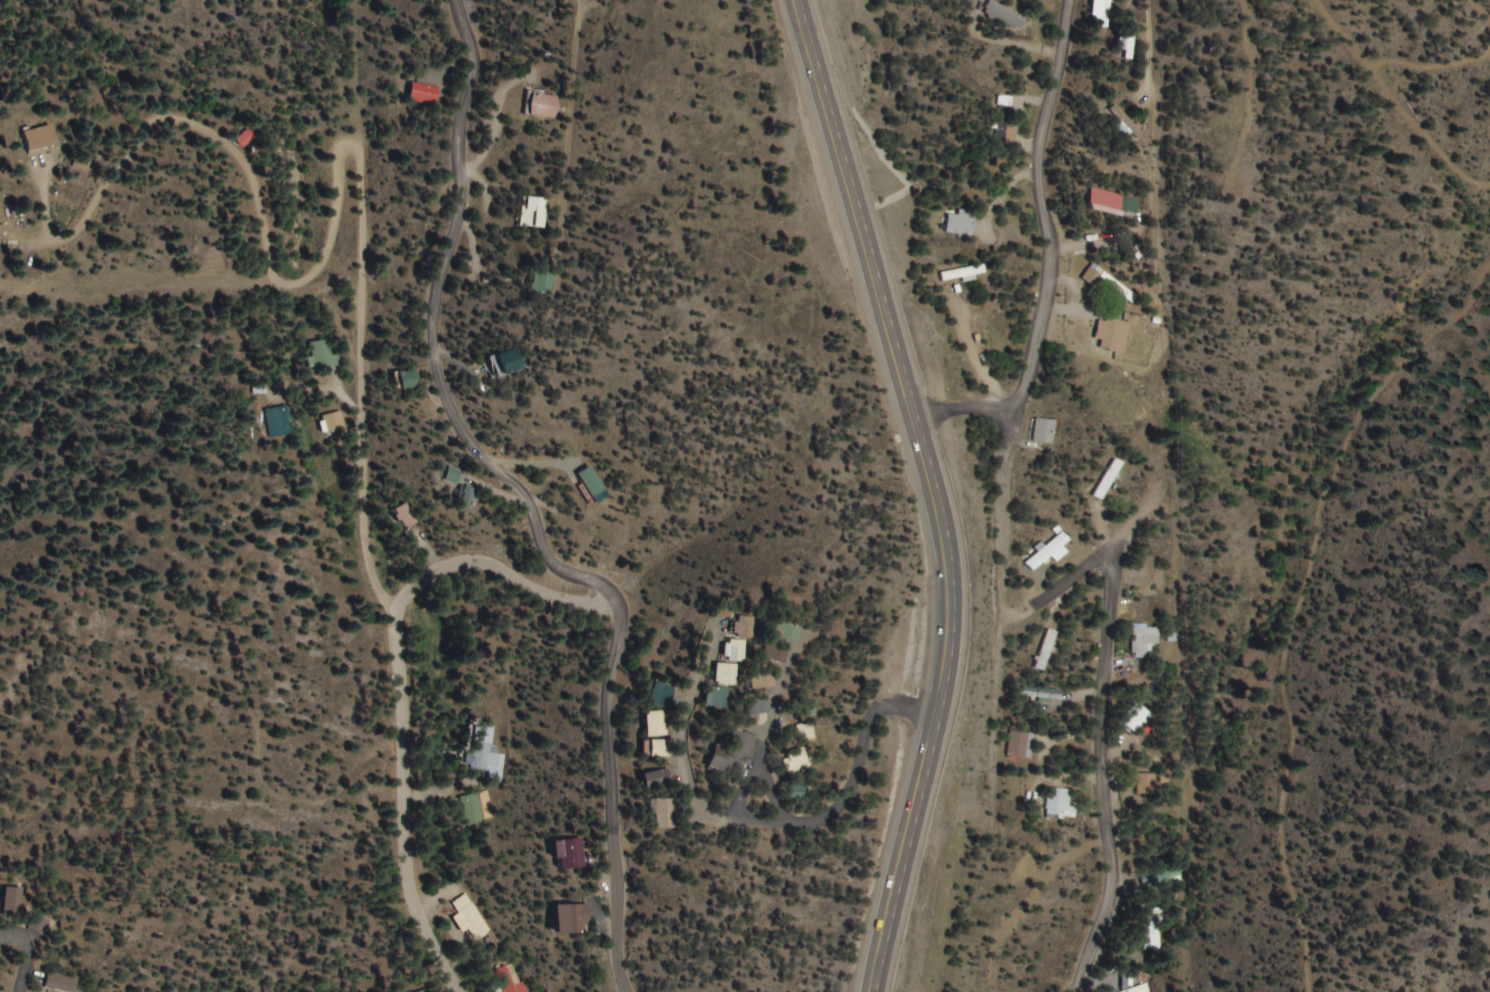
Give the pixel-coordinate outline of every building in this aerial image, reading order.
[(1110,0),(1100,0),(1096,27),(1106,29),(1110,0)] [(1026,16),(988,3),(983,16),(1021,30),(1026,16)] [(1123,34),(1123,60),(1131,59),(1130,34),(1123,34)] [(435,106),(438,88),(410,83),(406,101),(435,106)] [(557,94),(525,94),(525,116),(557,116),(557,94)] [(1009,108),(999,108),(999,141),(1009,141),(1009,108)] [(55,143),(49,124),(21,133),(27,152),(55,143)] [(1122,193),(1091,190),(1089,208),(1120,211),(1122,193)] [(529,227),(547,228),(548,199),(528,197),(527,213),(530,213),(529,227)] [(974,234),(974,211),(958,211),(958,215),(946,215),(946,234),(974,234)] [(1139,297),(1094,264),(1083,278),(1095,286),(1100,279),(1133,304),(1139,297)] [(983,274),(982,266),(937,272),(939,285),(975,280),(974,275),(983,274)] [(1096,347),(1126,354),(1134,324),(1104,317),(1096,347)] [(491,356),(496,377),(525,371),(520,349),(491,356)] [(419,387),(415,370),(398,374),(402,391),(419,387)] [(288,406),(264,410),(269,439),(293,434),(288,406)] [(325,431),(341,431),(341,415),(326,414),(325,431)] [(1052,444),(1053,420),(1033,419),(1032,443),(1052,444)] [(1091,496),(1102,503),(1125,467),(1114,460),(1091,496)] [(606,489),(592,466),(578,475),(593,498),(606,489)] [(471,508),(473,488),(459,487),(457,507),(471,508)] [(391,511),(402,532),(416,525),(406,504),(391,511)] [(1067,553),(1061,547),(1069,541),(1062,532),(1024,562),(1032,573),(1051,558),(1054,563),(1067,553)] [(732,638),(752,637),(751,616),(731,617),(732,638)] [(796,644),(800,629),(774,621),(768,641),(778,644),(779,639),(796,644)] [(1157,646),(1157,626),(1130,626),(1130,658),(1147,659),(1147,646),(1157,646)] [(1057,633),(1048,629),(1032,668),(1041,672),(1057,633)] [(741,663),(744,641),(723,639),(721,660),(741,663)] [(780,665),(785,651),(766,644),(761,658),(780,665)] [(733,686),(735,666),(713,664),(711,684),(733,686)] [(672,687),(652,683),(648,706),(668,710),(672,687)] [(722,709),(724,689),(705,687),(703,707),(722,709)] [(1022,697),(1059,698),(1059,690),(1022,689),(1022,697)] [(763,716),(763,699),(741,699),(741,716),(763,716)] [(1120,722),(1133,735),(1151,718),(1139,705),(1120,722)] [(645,738),(666,738),(666,714),(645,714),(645,738)] [(502,755),(491,754),(492,727),(468,726),(466,771),(502,773),(502,755)] [(1006,754),(1027,758),(1031,735),(1011,731),(1006,754)] [(717,759),(734,769),(751,742),(734,732),(717,759)] [(669,741),(650,741),(650,757),(669,757),(669,741)] [(798,751),(778,762),(785,776),(806,765),(798,751)] [(642,774),(643,790),(670,787),(668,771),(642,774)] [(1155,775),(1134,775),(1134,796),(1155,796),(1155,775)] [(1070,791),(1049,788),(1046,816),(1075,819),(1076,809),(1068,808),(1070,791)] [(464,827),(483,824),(477,794),(459,797),(464,827)] [(653,800),(653,831),(675,831),(675,800),(653,800)] [(557,873),(585,870),(582,841),(554,843),(557,873)] [(1,916),(18,918),(21,890),(4,888),(1,916)] [(458,914),(453,919),(474,944),(492,930),(463,895),(451,905),(458,914)] [(557,935),(590,935),(590,906),(557,906),(557,935)] [(1162,950),(1160,909),(1145,910),(1147,950),(1162,950)] [(73,991),(73,976),(42,976),(42,991),(73,991)] [(1131,981),(1117,986),(1119,991),(1148,991),(1149,991),(1146,983),(1134,988),(1131,981)]
